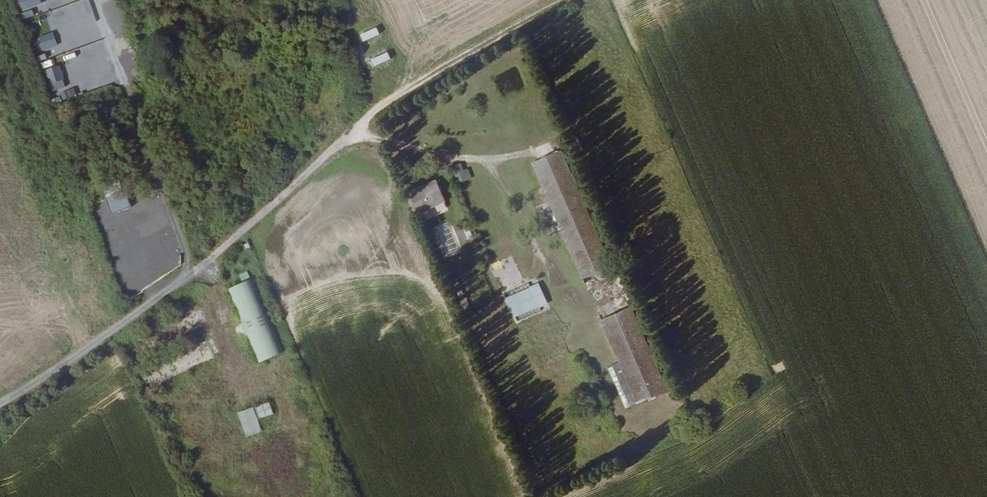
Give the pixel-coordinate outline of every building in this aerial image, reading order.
[(40,9),(70,0),(37,0),(40,9)] [(44,15),(50,29),(69,22),(64,7),(44,15)] [(79,30),(64,34),(68,48),(82,45),(79,30)] [(58,47),(53,33),(38,38),(43,52),(58,47)] [(63,80),(58,65),(45,69),(51,84),(63,80)] [(596,280),(624,268),(575,151),(546,162),(596,280)] [(469,180),(464,162),(452,166),(457,183),(469,180)] [(134,192),(121,198),(124,208),(139,202),(134,192)] [(457,201),(429,213),(438,232),(465,220),(457,201)] [(489,259),(484,247),(482,245),(475,248),(481,262),(489,259)] [(489,245),(484,247),(489,259),(494,256),(489,245)] [(504,289),(523,277),(509,255),(490,267),(504,289)] [(627,267),(636,288),(641,286),(637,277),(642,275),(636,263),(627,267)] [(282,351),(250,279),(228,289),(259,361),(282,351)] [(546,305),(538,284),(505,297),(514,318),(546,305)] [(643,285),(641,286),(636,288),(642,302),(649,300),(643,285)] [(642,309),(614,321),(650,407),(678,395),(642,309)] [(268,402),(237,412),(245,437),(261,432),(257,419),(272,414),(268,402)]
